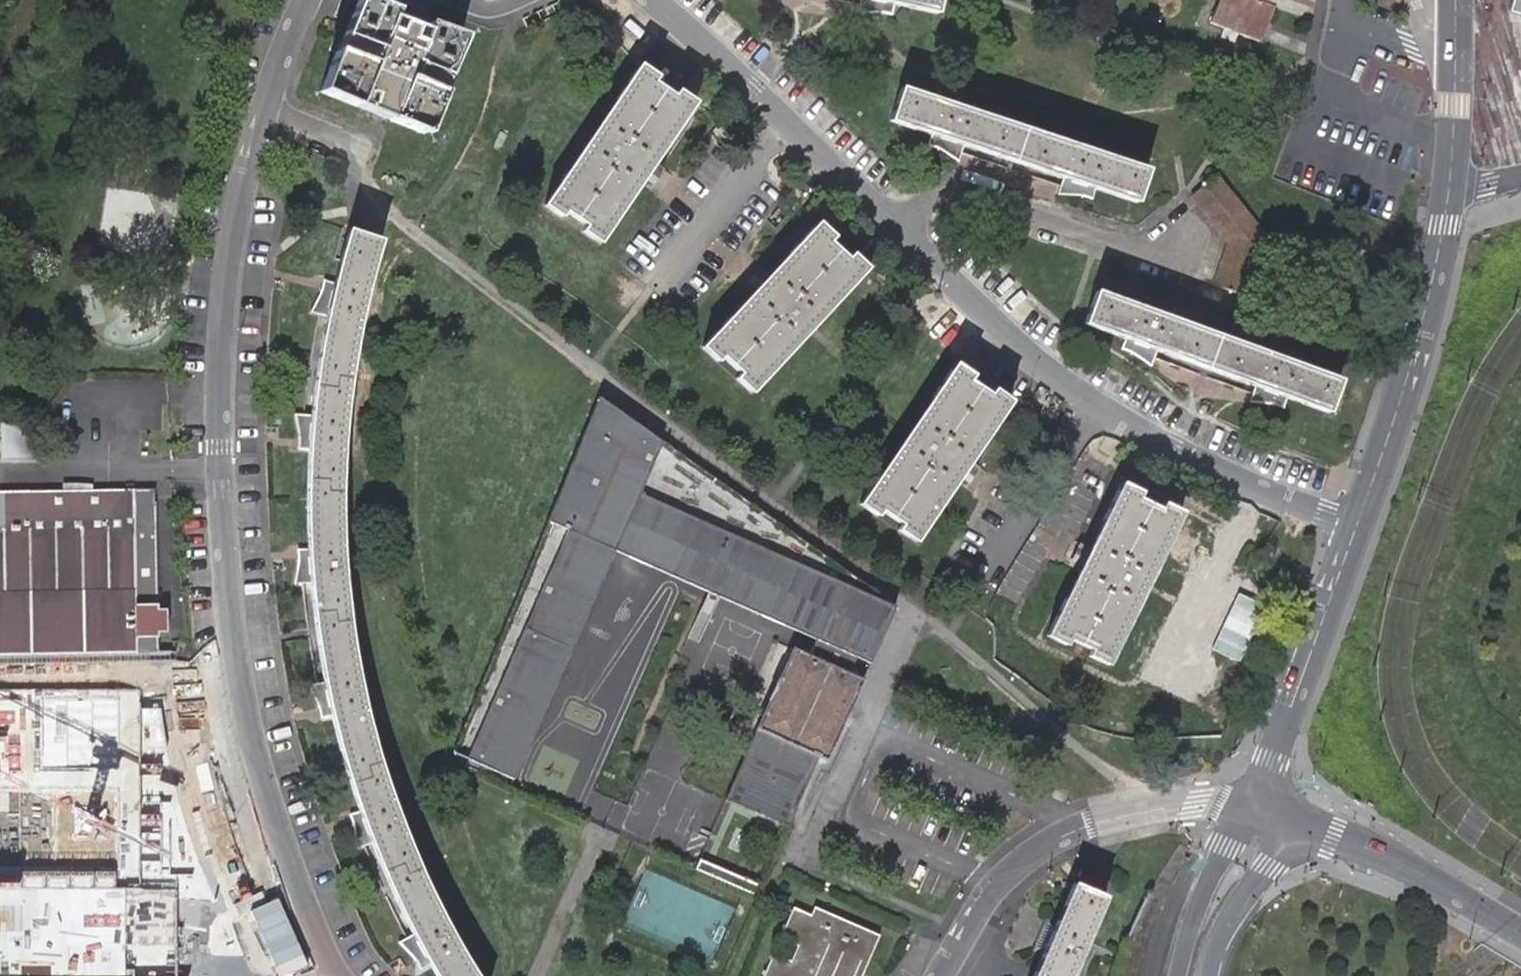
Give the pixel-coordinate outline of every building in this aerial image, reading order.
[(888,16),(931,26),(936,0),(813,0),(852,9),(888,16)] [(1262,44),(1263,40),(1276,9),(1255,0),(1221,0),(1211,24),(1262,44)] [(1276,9),(1279,0),(1255,0),(1276,9)] [(357,3),(319,98),(423,144),(462,48),(357,3)] [(886,27),(888,16),(852,9),(849,23),(874,25),(886,27)] [(644,53),(551,195),(567,206),(572,200),(592,214),(588,221),(608,234),(701,93),(683,81),(679,86),(656,72),(661,65),(644,53)] [(1057,188),(1089,199),(1129,212),(1141,177),(895,94),(883,130),(925,144),(958,155),(1057,188)] [(953,172),(958,155),(925,144),(922,156),(931,159),(953,172)] [(1209,184),(1187,202),(1225,250),(1210,291),(1239,303),(1260,244),(1209,184)] [(1086,209),(1089,199),(1057,188),(1052,203),(1070,204),(1086,209)] [(825,220),(713,349),(729,365),(734,359),(752,376),(748,381),(763,394),(875,266),(861,253),(857,258),(838,241),(842,236),(825,220)] [(434,968),(439,975),(482,975),(440,905),(418,865),(384,778),(355,661),(343,575),(339,495),(346,388),(376,236),(341,228),(329,284),(322,315),(310,382),(307,417),(305,450),(305,518),(307,553),(309,586),(315,642),(324,690),(330,721),(360,815),(372,847),(416,939),(434,968)] [(308,312),(322,315),(329,284),(319,283),(317,294),(308,312)] [(1250,393),(1282,405),(1324,419),(1336,385),(1092,299),(1080,333),(1118,346),(1150,358),(1250,393)] [(1145,376),(1150,358),(1118,346),(1114,357),(1127,363),(1145,376)] [(963,363),(869,504),(885,515),(889,508),(910,523),(906,530),(924,542),(1018,401),(1001,389),(998,394),(976,380),(980,375),(963,363)] [(1278,415),(1282,405),(1250,393),(1244,409),(1267,411),(1278,415)] [(663,439),(600,394),(451,754),(510,779),(614,551),(639,493),(663,439)] [(295,450),(305,450),(307,417),(293,417),(295,437),(295,450)] [(36,458),(36,425),(2,425),(2,458),(36,458)] [(747,500),(663,439),(639,493),(614,551),(671,575),(695,518),(894,607),(747,500)] [(1120,479),(1050,631),(1070,641),(1074,633),(1095,643),(1091,650),(1110,659),(1180,507),(1162,499),(1158,506),(1137,496),(1140,488),(1120,479)] [(0,492),(0,659),(163,658),(162,638),(172,637),(172,614),(163,614),(160,491),(0,492)] [(869,664),(894,607),(695,518),(671,575),(708,591),(817,640),(854,658),(869,664)] [(293,587),(309,586),(307,553),(296,553),(296,566),(293,587)] [(739,806),(785,827),(816,759),(824,763),(862,678),(849,671),(854,658),(817,640),(809,653),(795,647),(756,726),(758,728),(756,732),(770,738),(739,806)] [(0,688),(0,975),(176,975),(174,883),(139,883),(137,744),(164,744),(163,706),(144,707),(143,686),(0,688)] [(321,724),(330,721),(324,690),(308,694),(318,716),(321,724)] [(357,852),(372,847),(360,815),(349,819),(353,832),(357,852)] [(1107,900),(1073,886),(1057,924),(1043,957),(1035,975),(1075,975),(1107,900)] [(821,907),(817,916),(800,909),(787,940),(803,947),(796,962),(781,954),(771,975),(869,975),(885,937),(821,907)] [(1028,950),(1043,957),(1057,924),(1048,921),(1043,933),(1028,950)] [(423,973),(434,968),(416,939),(402,945),(416,964),(423,973)]
